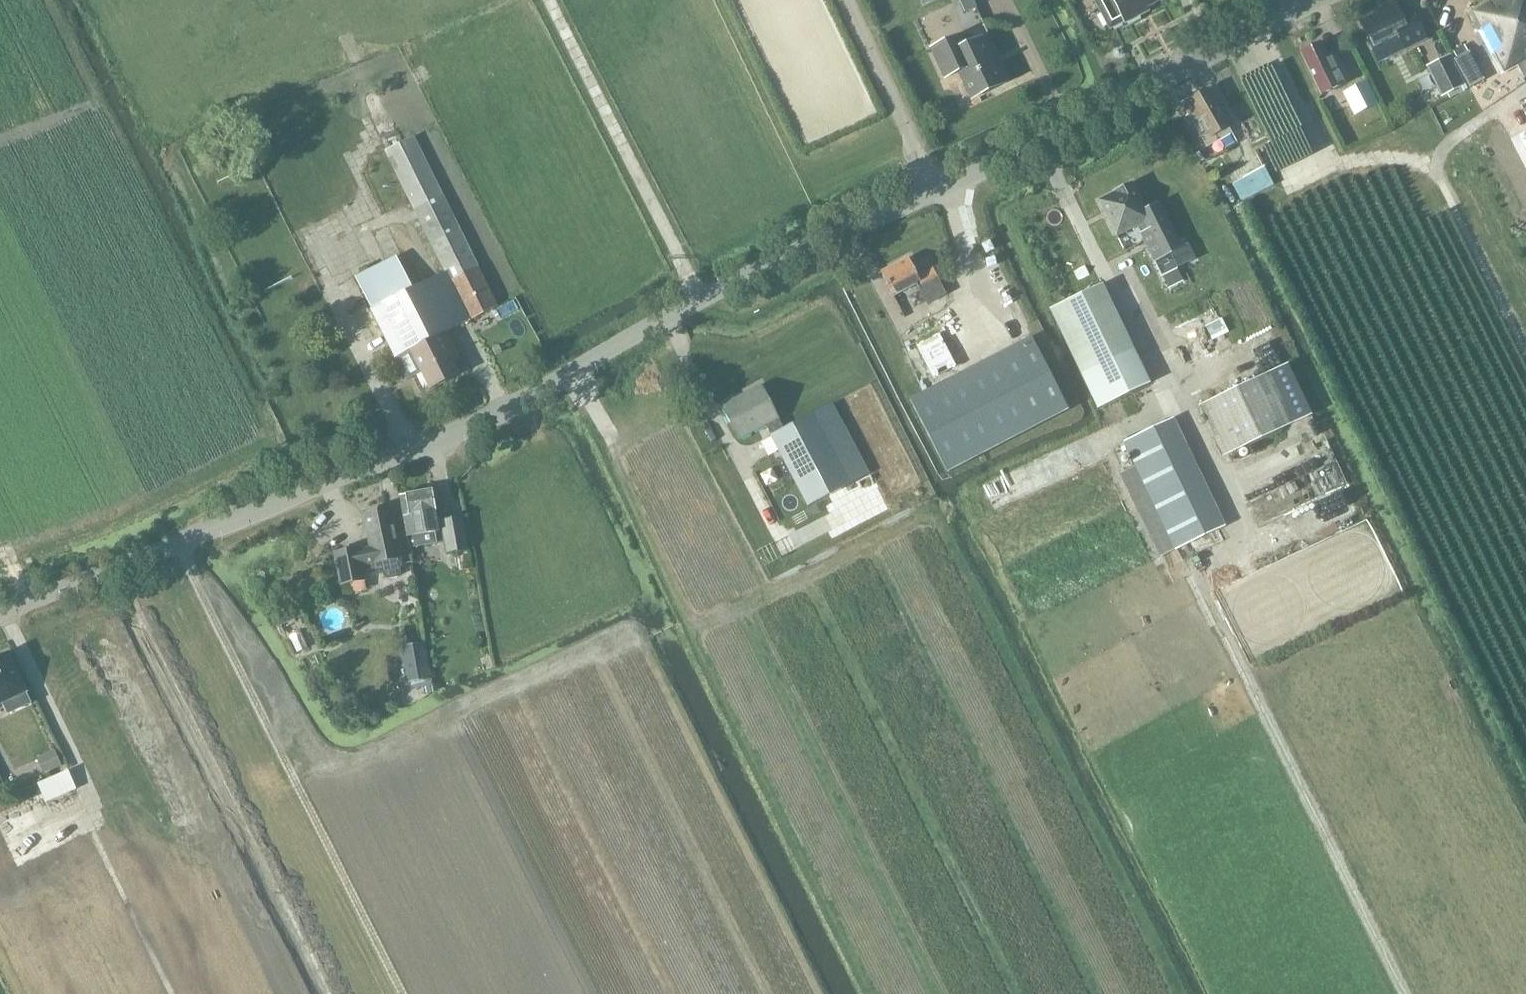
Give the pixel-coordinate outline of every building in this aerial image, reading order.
[(1096,1),(1110,29),(1123,22),(1124,23),(1140,14),(1137,10),(1156,0),(1097,0),(1096,1)] [(1468,13),(1501,73),(1517,65),(1524,78),(1525,77),(1525,0),(1492,0),(1468,13)] [(1383,13),(1360,23),(1369,44),(1374,54),(1400,42),(1404,49),(1425,40),(1413,16),(1402,21),(1393,2),(1380,7),(1383,13)] [(951,38),(929,48),(942,78),(957,72),(969,99),(1002,84),(981,38),(963,46),(956,49),(951,38)] [(1319,42),(1299,52),(1320,95),(1351,81),(1336,51),(1326,56),(1319,42)] [(1117,57),(1121,57),(1124,55),(1124,51),(1121,48),(1118,48),(1115,50),(1115,54),(1117,57)] [(1455,59),(1470,87),(1485,79),(1470,52),(1455,59)] [(1449,55),(1430,65),(1446,96),(1465,87),(1449,55)] [(1368,82),(1344,94),(1355,115),(1379,103),(1368,82)] [(1207,89),(1182,103),(1187,112),(1208,147),(1233,133),(1207,89)] [(413,348),(445,332),(472,319),(472,320),(499,306),(415,136),(386,150),(446,272),(414,288),(398,257),(356,277),(396,357),(413,348)] [(1211,159),(1220,154),(1217,149),(1209,153),(1208,153),(1210,157),(1211,159)] [(1266,167),(1233,183),(1242,201),(1275,185),(1266,167)] [(1115,191),(1115,192),(1099,200),(1117,236),(1151,219),(1133,182),(1115,191)] [(985,246),(988,254),(998,250),(994,242),(985,246)] [(959,286),(948,265),(938,270),(928,249),(910,258),(909,257),(894,264),(895,266),(877,275),(892,305),(933,284),(939,296),(959,286)] [(1103,284),(1051,308),(1099,408),(1150,383),(1103,284)] [(955,361),(934,320),(911,332),(931,373),(955,361)] [(445,332),(413,348),(433,388),(460,374),(455,363),(459,361),(445,332)] [(910,400),(947,472),(1070,408),(1033,336),(962,373),(920,395),(918,395),(910,400)] [(1262,376),(1205,404),(1228,454),(1286,427),(1262,376)] [(740,438),(766,425),(808,505),(851,483),(815,413),(785,428),(764,389),(741,401),(739,399),(724,406),(740,438)] [(1136,465),(1122,472),(1163,556),(1174,550),(1176,549),(1219,529),(1174,434),(1168,421),(1125,441),(1136,465)] [(996,484),(971,492),(979,513),(1001,506),(997,494),(999,493),(996,484)] [(433,491),(402,496),(411,547),(438,542),(436,530),(439,530),(438,522),(433,491)] [(402,569),(392,511),(363,516),(369,550),(357,552),(357,550),(333,555),(340,590),(363,586),(361,573),(381,570),(382,578),(387,580),(396,579),(400,575),(399,570),(402,569)] [(463,518),(443,521),(448,554),(468,550),(463,518)] [(0,564),(13,560),(8,542),(0,544),(0,563),(0,564)] [(309,647),(302,631),(292,635),(299,651),(309,647)] [(426,643),(402,647),(408,683),(432,678),(426,643)] [(9,653),(0,657),(0,704),(27,691),(9,653)] [(46,801),(79,788),(72,770),(39,783),(46,801)] [(30,795),(14,801),(18,813),(34,807),(30,795)]
